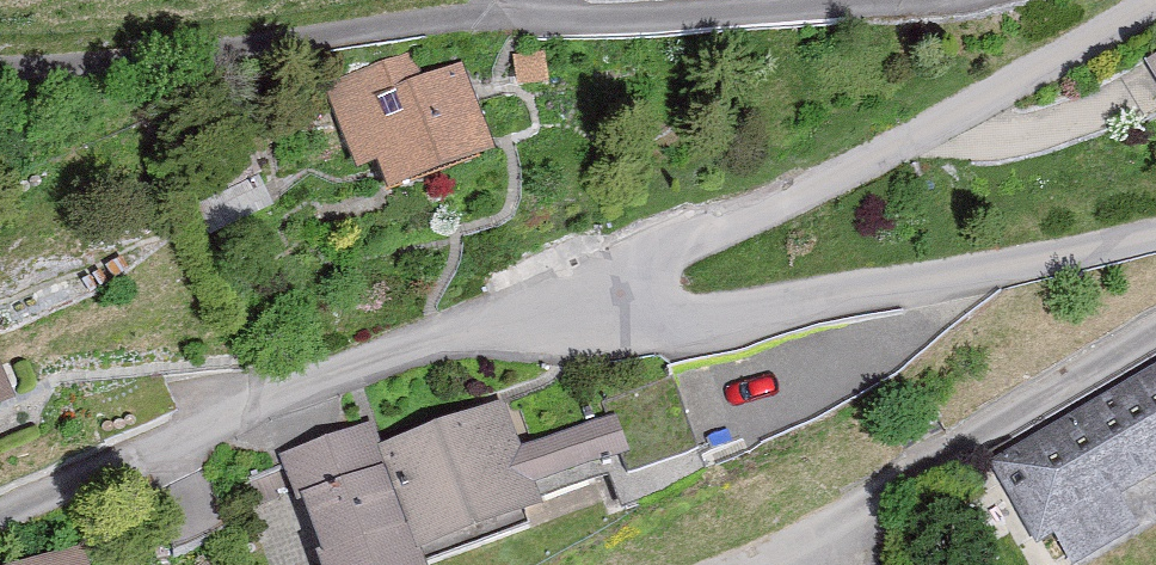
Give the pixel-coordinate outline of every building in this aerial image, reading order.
[(1133,63),(1155,105),(1155,50),(1133,63)] [(410,80),(403,58),(316,87),(345,174),(362,168),(371,193),(484,155),(454,65),(410,80)] [(983,472),(1030,550),(1155,476),(1155,370),(983,472)] [(355,432),(269,464),(307,564),(406,564),(402,555),(528,509),(522,492),(615,458),(600,419),(508,453),(490,406),(363,453),(355,432)]
